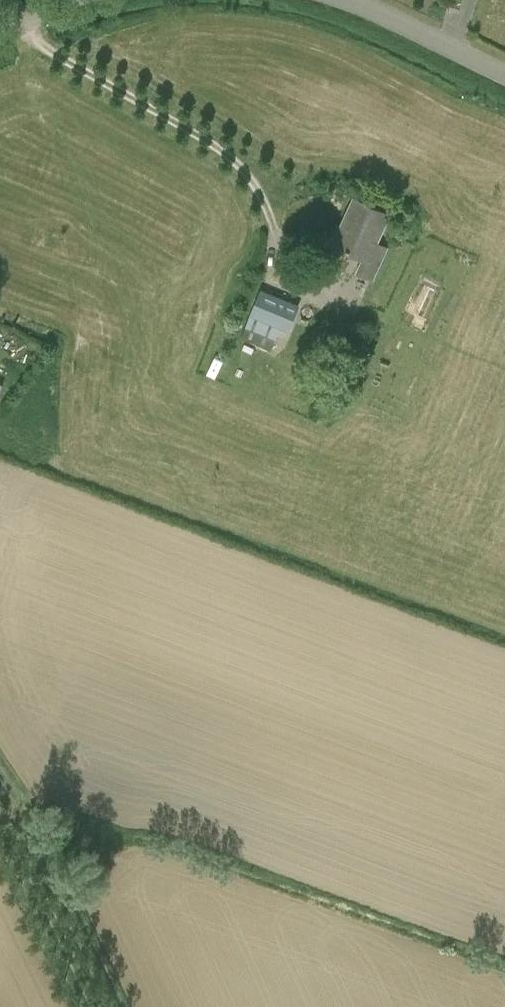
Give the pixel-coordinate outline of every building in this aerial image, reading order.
[(387,248),(376,242),(389,214),(356,199),(347,219),(341,217),(330,242),(363,257),(357,271),(373,279),(387,248)] [(262,288),(242,336),(271,349),(280,327),(288,330),(299,304),(262,288)]
